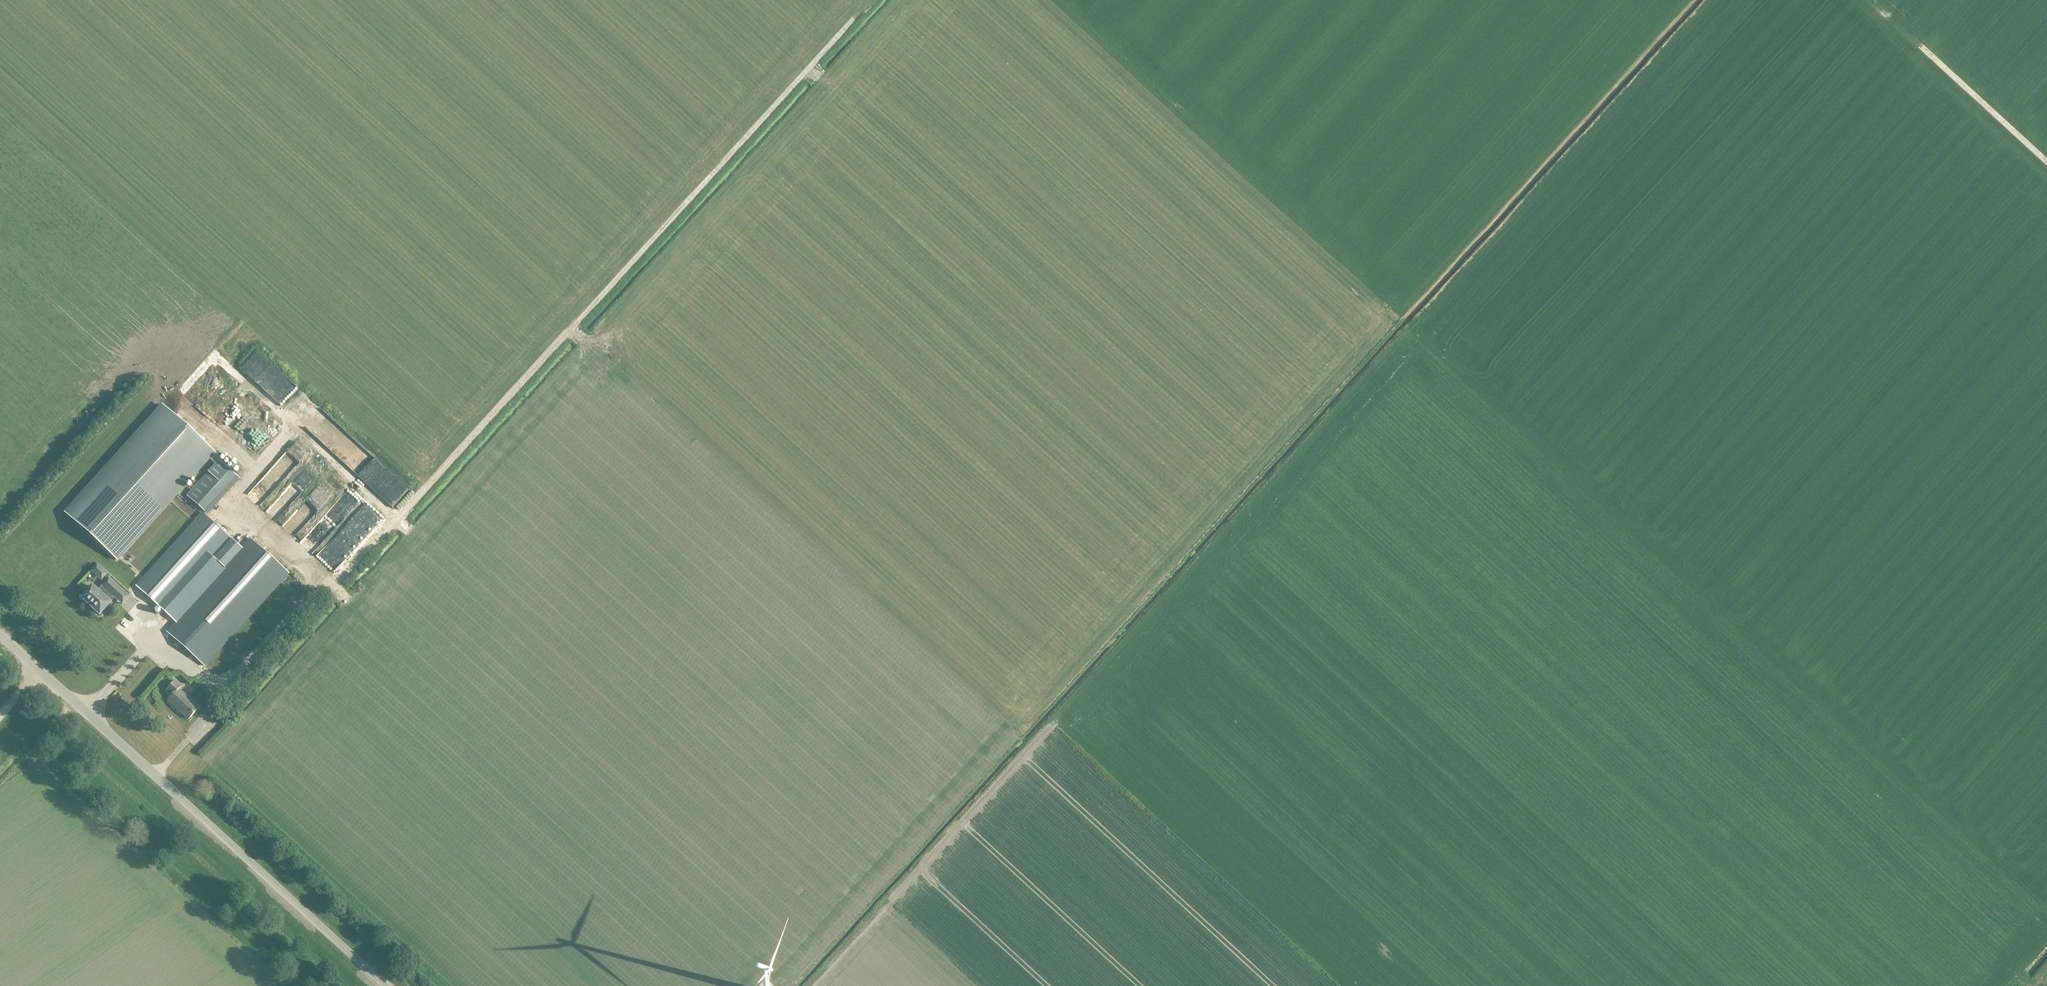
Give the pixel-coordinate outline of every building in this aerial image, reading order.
[(117,560),(214,452),(163,406),(66,514),(117,560)] [(395,503),(407,491),(372,456),(367,461),(341,435),(329,447),(347,465),(352,459),(361,468),(357,472),(392,506),(395,503)] [(237,475),(219,459),(186,497),(205,513),(237,475)] [(305,518),(326,496),(314,485),(293,508),(305,518)] [(321,549),(338,562),(374,513),(357,500),(321,549)] [(251,539),(225,568),(215,559),(232,540),(203,513),(136,586),(140,589),(145,594),(171,618),(180,609),(179,608),(182,605),(177,601),(188,589),(198,598),(167,632),(204,666),(289,573),(251,539)] [(129,597),(130,597),(109,578),(102,586),(103,587),(98,592),(93,587),(82,599),(99,614),(100,615),(111,603),(109,601),(113,596),(122,604),(122,605),(123,604),(129,597)] [(314,596),(310,601),(320,610),(324,605),(314,596)] [(199,708),(179,689),(181,687),(175,681),(167,690),(173,695),(168,701),(188,720),(199,708)]
